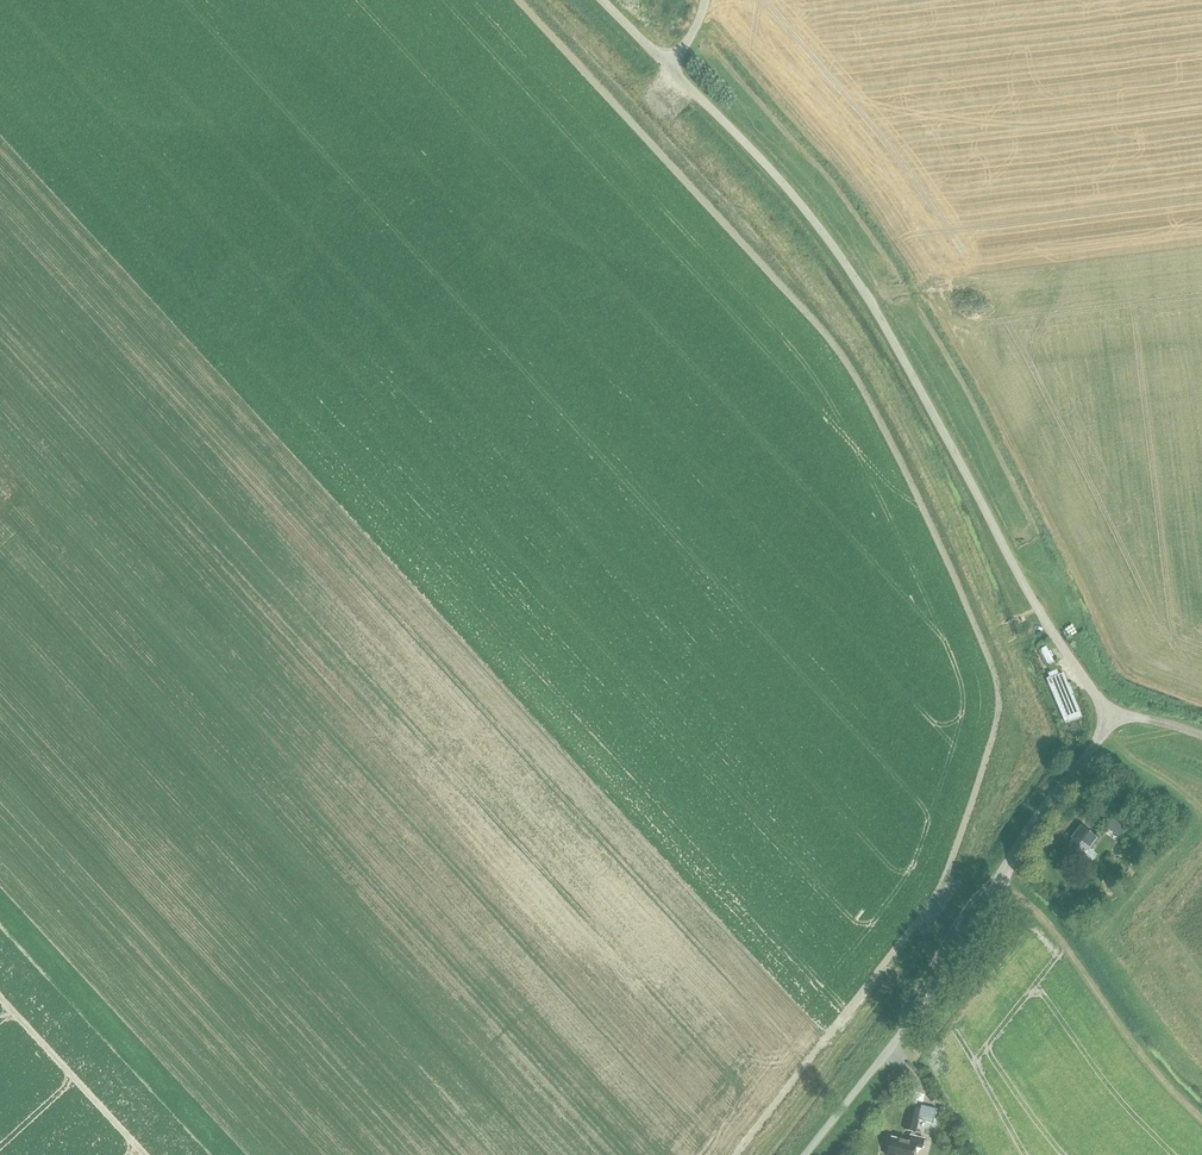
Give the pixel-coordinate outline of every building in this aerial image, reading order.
[(1049,643),(1042,647),(1051,666),(1053,670),(1060,667),(1049,643)] [(1057,670),(1048,674),(1065,714),(1078,709),(1063,673),(1059,675),(1057,670)] [(1122,837),(1127,829),(1109,817),(1104,824),(1122,837)] [(1131,825),(1127,831),(1132,834),(1136,828),(1131,825)] [(1076,841),(1065,856),(1085,871),(1092,862),(1097,855),(1089,848),(1097,838),(1082,827),(1072,839),(1076,841)] [(910,1108),(905,1130),(912,1132),(914,1132),(917,1117),(928,1119),(930,1110),(919,1108),(919,1110),(910,1108)] [(888,1154),(914,1154),(917,1145),(923,1146),(925,1139),(913,1136),(914,1132),(912,1132),(909,1142),(892,1138),(889,1147),(890,1147),(888,1154)]
